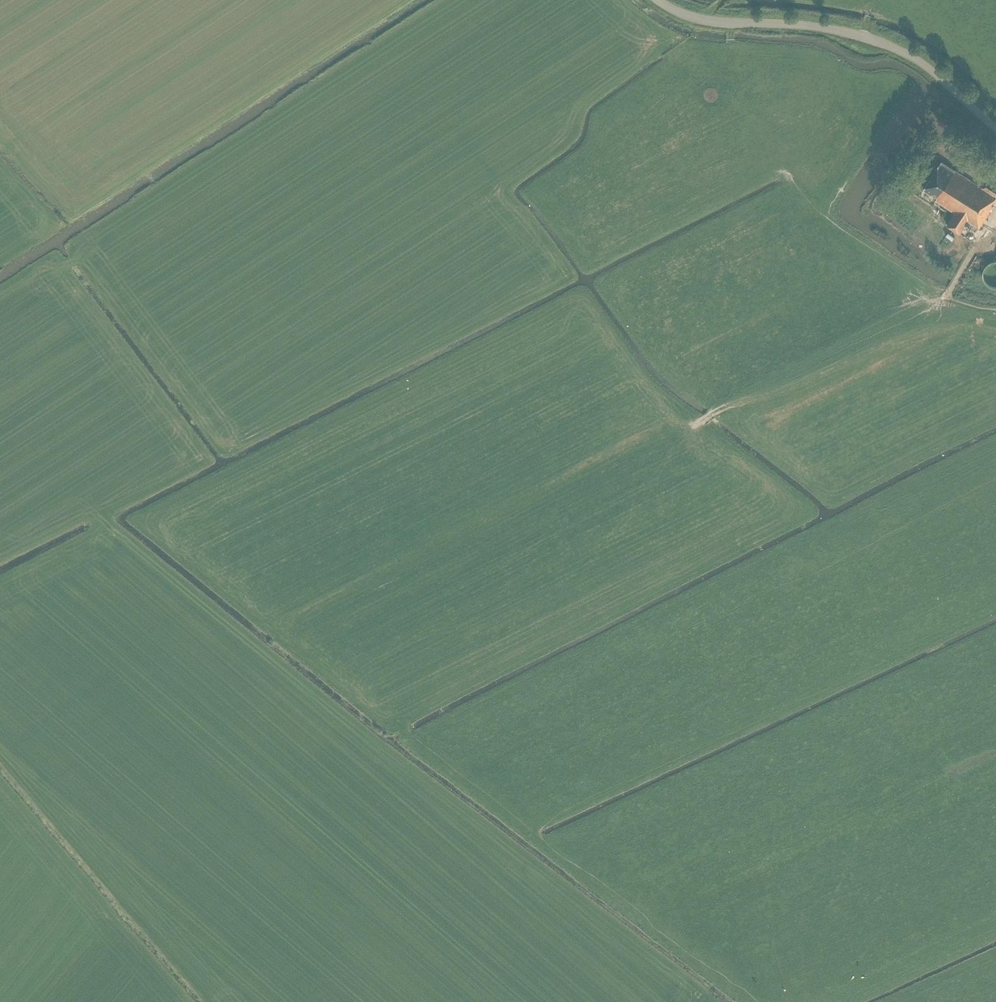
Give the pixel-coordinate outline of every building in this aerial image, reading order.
[(941,162),(924,190),(937,198),(935,201),(955,213),(947,225),(960,233),(968,221),(979,228),(993,206),(991,205),(995,197),(995,187),(986,181),(982,188),(941,162)]
